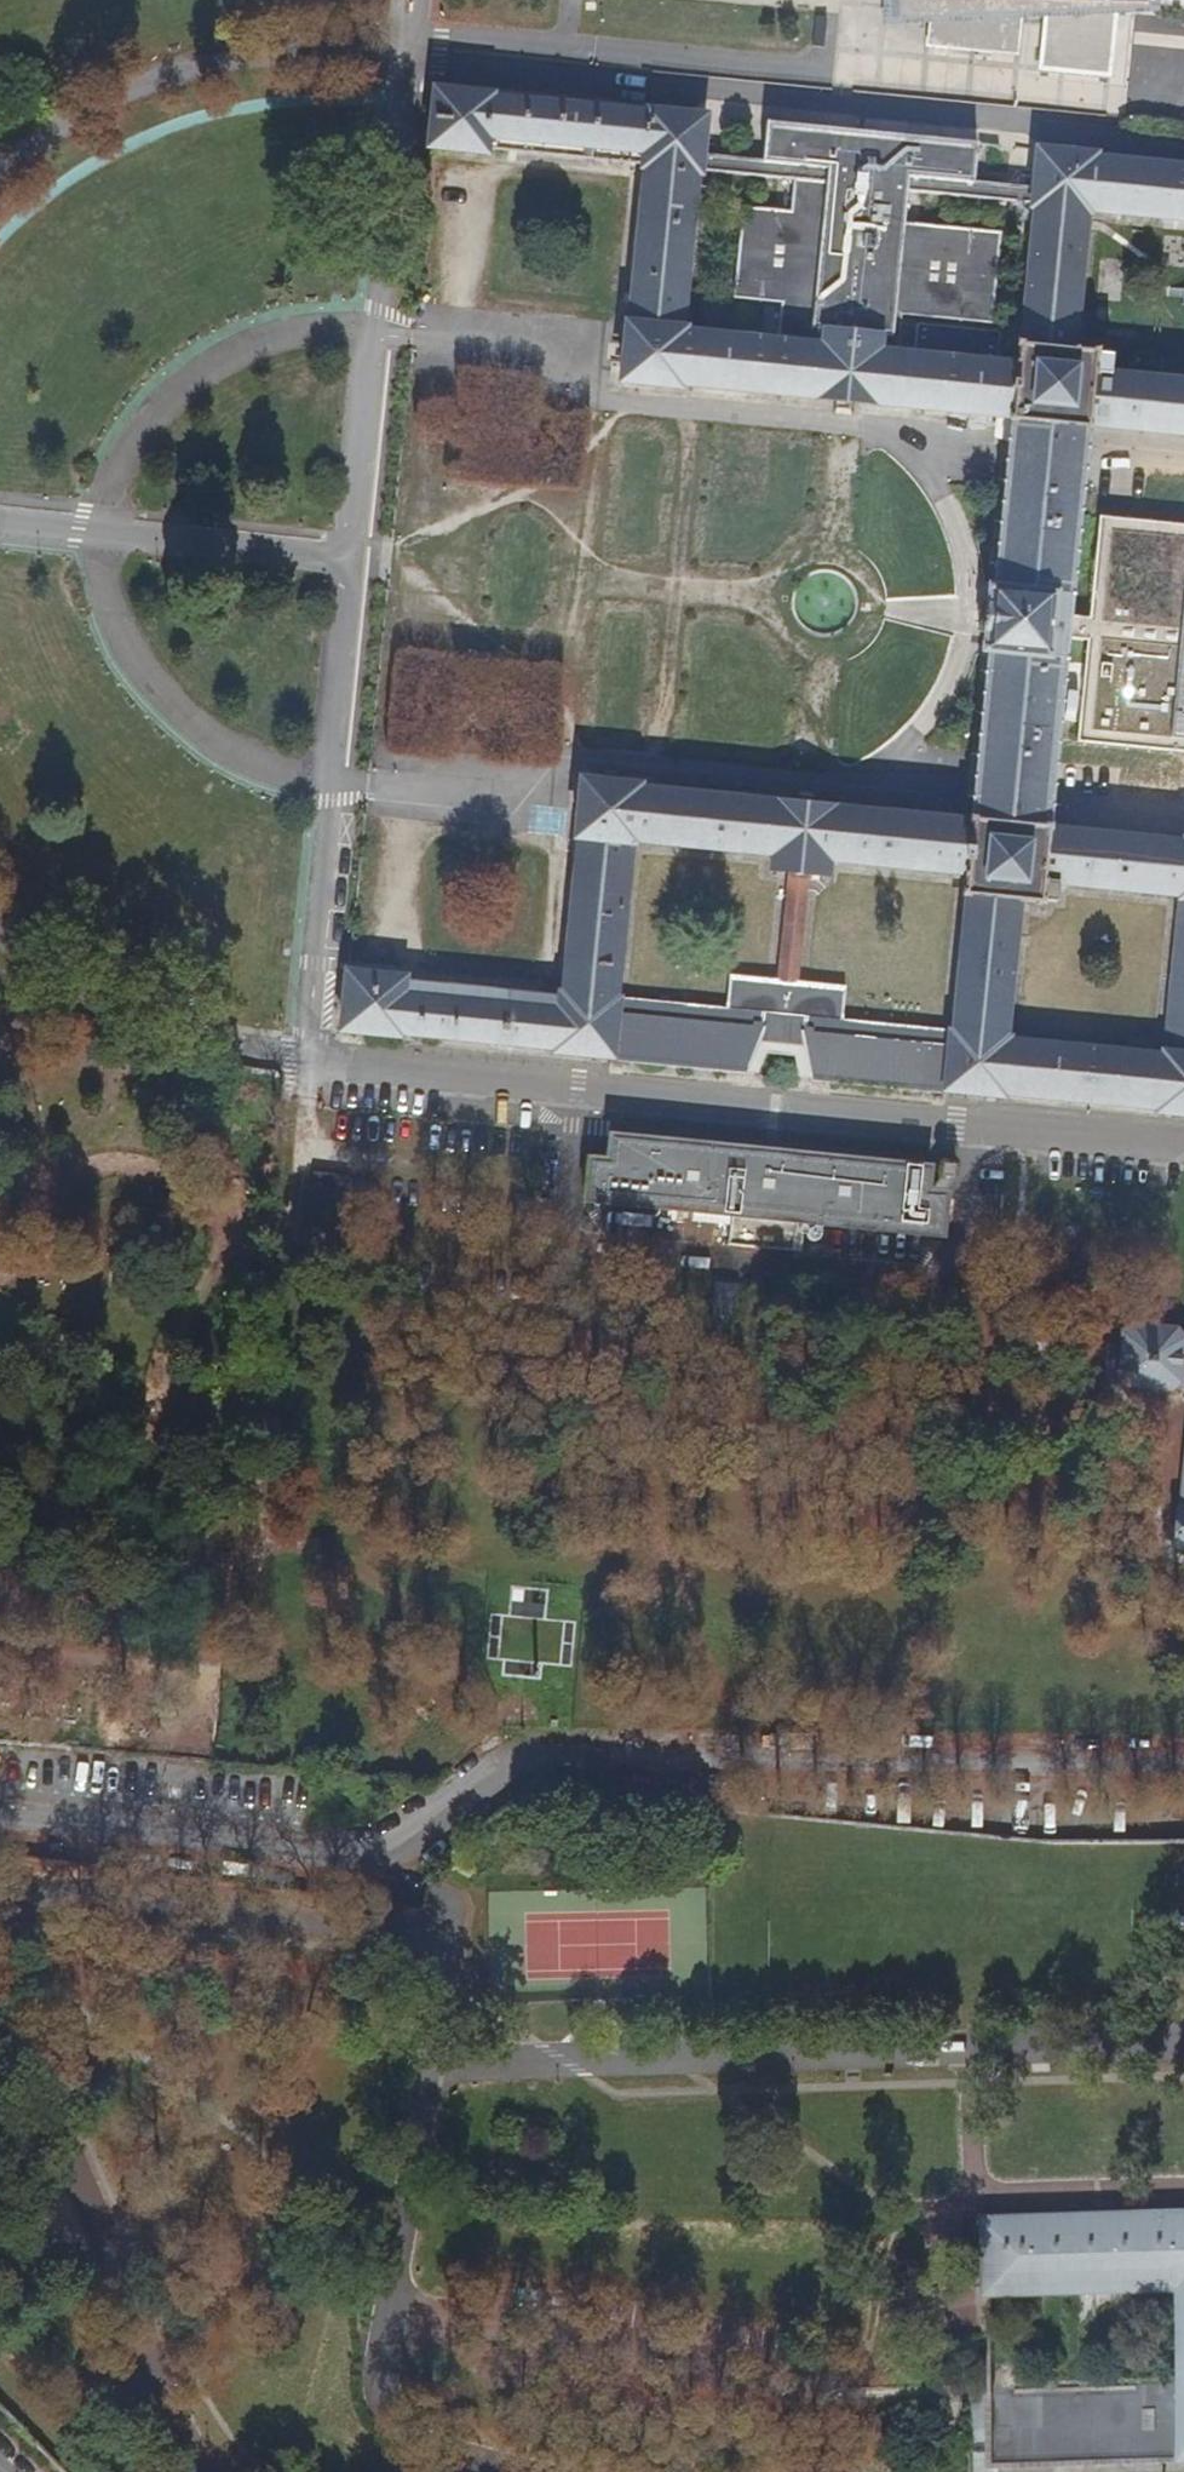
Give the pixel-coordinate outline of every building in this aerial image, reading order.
[(898,23),(929,22),(927,50),(1018,59),(1024,0),(899,0),(898,23)] [(828,26),(815,24),(814,40),(826,41),(828,26)] [(1099,518),(1089,619),(1067,617),(1079,506),(1085,445),(1087,425),(1183,435),(1183,385),(1092,376),(1092,355),(1071,350),(1087,210),(1183,219),(1183,169),(1097,160),(1097,158),(1039,151),(1040,139),(873,123),(706,106),(704,119),(648,113),(648,118),(492,101),(491,98),(435,92),(430,149),(487,155),(488,151),(642,166),(646,172),(630,326),(627,328),(620,383),(678,389),(678,385),(940,411),(1007,418),(1012,424),(1010,437),(998,545),(993,588),(988,589),(986,607),(981,605),(979,619),(978,633),(982,634),(981,652),(988,656),(973,800),(971,819),(966,825),(802,809),(638,793),(638,788),(582,783),(576,839),(579,840),(564,992),(558,999),(534,996),(403,983),(403,978),(383,976),(347,972),(340,1030),(398,1037),(399,1032),(554,1047),(555,1053),(753,1071),(763,1041),(805,1045),(815,1077),(1000,1096),(1003,1091),(1157,1107),(1158,1112),(1183,1114),(1183,844),(1183,845),(1046,832),(1049,809),(1062,686),(1066,640),(1087,643),(1077,743),(1183,754),(1183,525),(1099,518)] [(924,1194),(927,1170),(800,1158),(801,1154),(770,1151),(739,1149),(739,1151),(612,1139),(610,1164),(600,1163),(590,1162),(586,1202),(730,1214),(728,1246),(792,1250),(796,1221),(941,1235),(945,1197),(934,1196),(924,1194)] [(1171,1332),(1172,1330),(1131,1327),(1124,1335),(1121,1356),(1119,1376),(1127,1384),(1183,1389),(1183,1333),(1171,1332)] [(1179,1509),(1175,1512),(1173,1544),(1183,1545),(1183,1463),(1179,1509)] [(988,2226),(989,2284),(989,2293),(1180,2289),(1183,2382),(991,2387),(993,2469),(1183,2463),(1183,2219),(988,2226)]
